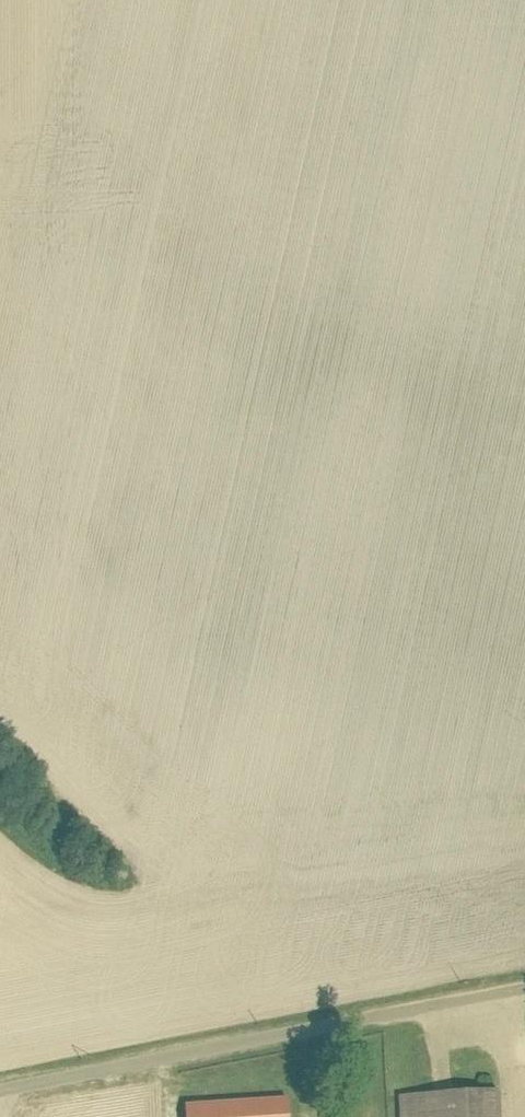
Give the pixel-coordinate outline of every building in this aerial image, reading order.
[(404,1101),(405,1116),(500,1116),(499,1096),(404,1101)] [(186,1109),(187,1116),(294,1116),(293,1101),(186,1109)]
